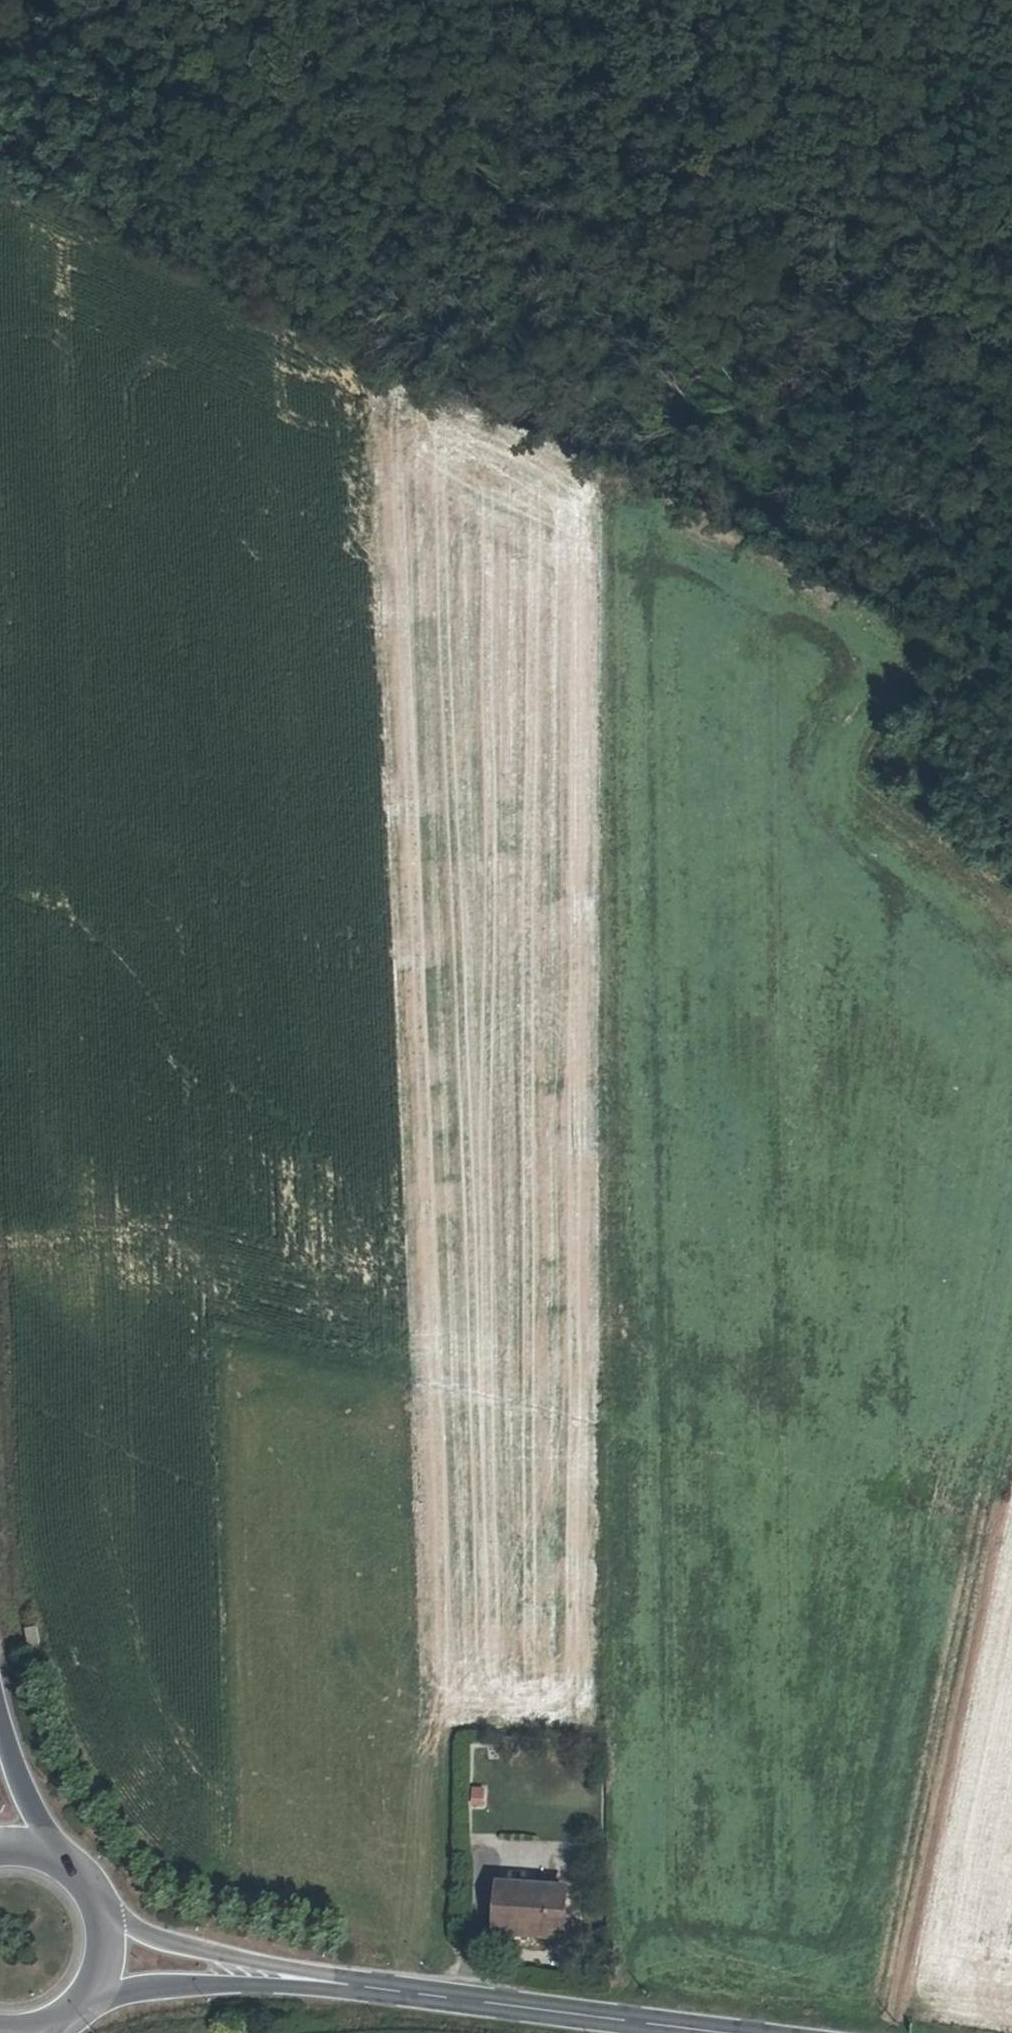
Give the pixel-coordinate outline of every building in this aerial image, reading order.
[(468,1806),(486,1807),(487,1785),(468,1785),(468,1806)] [(502,1931),(567,1934),(568,1889),(503,1887),(502,1931)]
